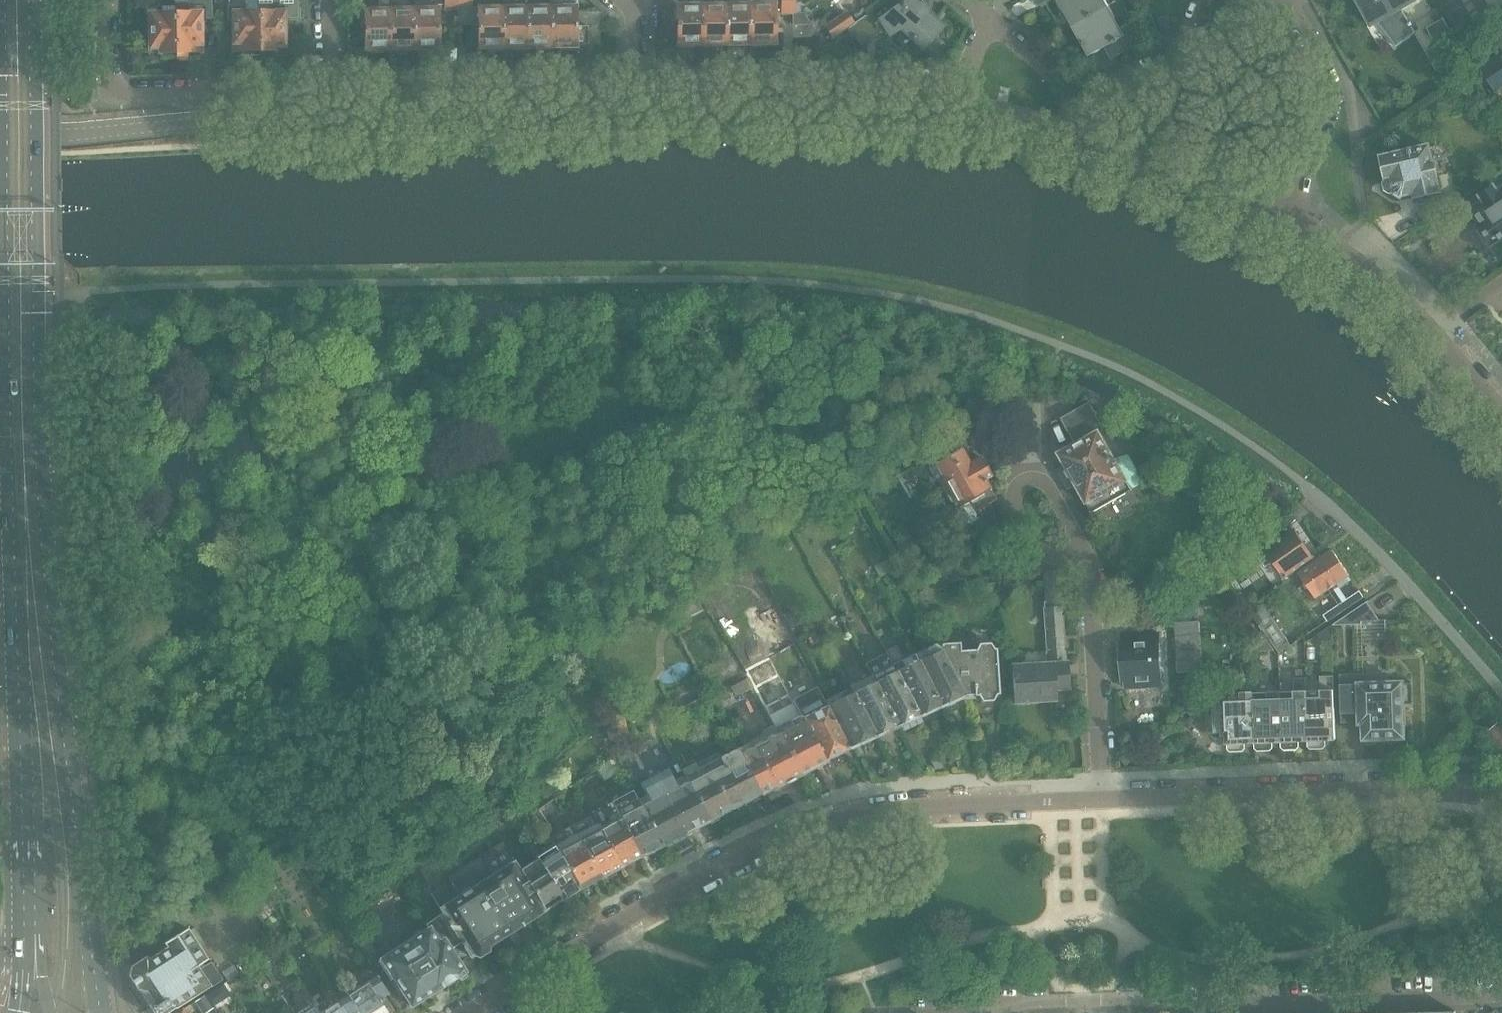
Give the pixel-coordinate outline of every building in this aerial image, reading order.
[(228,6),(228,22),(233,22),(233,48),(243,48),(243,52),(245,52),(245,56),(259,56),(259,6),(259,0),(244,0),(244,6),(228,6)] [(259,6),(259,56),(273,55),(273,51),(275,51),(275,47),(285,47),(285,15),(290,15),(289,5),(288,5),(287,0),(259,0),(259,6)] [(362,13),(362,27),(365,27),(365,50),(367,50),(367,53),(382,53),(382,50),(390,50),(390,10),(390,0),(380,0),(380,10),(365,10),(365,13),(362,13)] [(428,0),(426,1),(425,2),(423,2),(422,3),(421,3),(414,3),(414,9),(414,49),(415,49),(415,52),(430,52),(430,49),(439,49),(438,6),(444,6),(444,0),(428,0)] [(444,6),(444,10),(458,10),(458,0),(444,0),(444,6)] [(458,10),(472,10),(471,0),(458,0),(458,10)] [(588,28),(596,28),(596,27),(601,27),(601,13),(575,13),(575,8),(578,8),(577,0),(550,0),(550,7),(551,7),(552,50),(554,50),(554,47),(564,47),(564,50),(574,50),(574,47),(576,47),(576,44),(588,44),(588,28)] [(693,5),(677,5),(677,8),(674,8),(674,22),(677,22),(677,45),(679,45),(679,48),(694,48),(693,45),(702,45),(702,5),(702,0),(693,0),(693,5)] [(742,44),(750,44),(749,0),(746,0),(746,4),(725,5),(726,45),(727,45),(727,48),(742,47),(742,44)] [(781,3),(778,3),(778,0),(752,0),(749,0),(750,44),(752,44),(752,47),(766,47),(766,44),(775,44),(774,15),(793,14),(793,25),(810,25),(810,11),(793,11),(793,0),(781,0),(781,3)] [(847,27),(860,46),(879,33),(880,33),(891,26),(890,25),(894,23),(923,49),(942,28),(932,19),(941,9),(931,0),(928,0),(922,4),(918,7),(911,0),(909,0),(875,23),(868,14),(853,23),(847,27)] [(1064,8),(1062,9),(1063,10),(1065,9),(1069,16),(1067,17),(1072,26),(1074,25),(1074,27),(1108,8),(1103,0),(1059,0),(1064,8)] [(1369,24),(1377,20),(1397,46),(1415,33),(1415,32),(1414,32),(1400,7),(1412,0),(1355,0),(1369,24)] [(202,49),(201,23),(206,23),(206,6),(192,7),(192,2),(177,2),(177,7),(175,7),(176,57),(190,57),(190,53),(192,53),(192,49),(202,49)] [(725,5),(702,5),(702,45),(703,45),(703,48),(718,48),(718,45),(726,45),(725,5)] [(175,7),(144,7),(144,17),(149,17),(150,49),(160,49),(160,53),(162,53),(162,57),(176,57),(175,7)] [(550,7),(527,8),(528,51),(530,51),(530,48),(540,48),(540,51),(552,50),(551,7),(550,7)] [(503,8),(478,8),(479,49),(492,48),(492,51),(504,51),(503,8)] [(516,51),(528,51),(527,8),(503,8),(504,51),(506,51),(506,48),(516,48),(516,51)] [(1086,47),(1090,55),(1089,56),(1089,57),(1113,43),(1120,55),(1142,41),(1132,23),(1120,30),(1108,8),(1074,27),(1084,43),(1083,44),(1085,48),(1086,47)] [(414,9),(390,10),(390,50),(391,50),(391,53),(406,53),(406,50),(414,49),(414,9)] [(846,12),(824,27),(832,38),(847,27),(853,23),(846,12)] [(1444,19),(1427,28),(1445,61),(1462,51),(1444,19)] [(1496,92),(1501,87),(1501,54),(1480,68),(1496,92)] [(1386,178),(1383,184),(1385,191),(1390,195),(1397,193),(1402,197),(1415,194),(1416,198),(1440,192),(1436,177),(1437,177),(1434,165),(1429,147),(1382,158),(1387,178),(1386,178)] [(1479,227),(1481,230),(1478,232),(1487,244),(1490,242),(1492,245),(1500,239),(1501,240),(1501,191),(1498,193),(1494,188),(1481,197),(1485,202),(1473,211),(1483,225),(1479,227)] [(1065,466),(1057,471),(1068,490),(1076,485),(1092,513),(1145,483),(1129,455),(1116,458),(1101,432),(1105,430),(1089,402),(1061,418),(1075,444),(1068,449),(1068,448),(1065,447),(1060,449),(1060,453),(1059,454),(1065,466)] [(984,480),(991,476),(980,457),(969,464),(960,449),(955,452),(948,440),(927,452),(942,478),(936,481),(952,510),(968,502),(974,512),(996,500),(984,480)] [(1276,528),(1246,548),(1254,559),(1258,556),(1266,567),(1273,562),(1284,578),(1282,580),(1285,584),(1299,574),(1310,566),(1308,562),(1314,558),(1310,552),(1295,530),(1284,538),(1276,528)] [(1351,580),(1349,577),(1350,576),(1333,551),(1322,558),(1320,554),(1314,558),(1308,562),(1310,566),(1299,574),(1316,599),(1329,590),(1330,590),(1337,585),(1337,584),(1338,584),(1341,587),(1351,580)] [(742,556),(731,562),(738,574),(748,568),(742,556)] [(1059,572),(1044,573),(1046,602),(1061,601),(1059,572)] [(700,579),(706,591),(717,585),(710,573),(700,579)] [(1368,602),(1333,625),(1334,626),(1362,625),(1362,622),(1380,620),(1368,602)] [(1061,607),(1044,607),(1047,665),(1012,666),(1015,703),(1018,702),(1022,706),(1029,705),(1032,701),(1055,700),(1054,689),(1068,688),(1066,663),(1065,663),(1063,635),(1064,635),(1064,634),(1063,634),(1061,607)] [(792,610),(783,615),(790,629),(800,624),(792,610)] [(1289,642),(1272,618),(1272,619),(1273,620),(1273,621),(1273,622),(1273,623),(1273,624),(1272,624),(1272,625),(1272,626),(1271,627),(1270,627),(1270,628),(1269,628),(1269,629),(1268,629),(1267,629),(1266,629),(1265,629),(1264,629),(1263,629),(1262,629),(1262,628),(1261,628),(1260,627),(1259,626),(1262,631),(1263,630),(1277,650),(1289,642)] [(778,648),(791,639),(783,625),(769,633),(778,648)] [(1333,641),(1332,625),(1319,635),(1319,641),(1333,641)] [(1122,636),(1122,643),(1120,643),(1122,682),(1125,681),(1125,688),(1163,686),(1160,634),(1122,636)] [(937,643),(914,653),(942,706),(964,696),(937,644),(937,643)] [(937,644),(964,696),(974,695),(974,696),(978,696),(982,702),(993,701),(996,695),(999,695),(997,667),(995,649),(993,649),(989,643),(978,644),(975,650),(959,651),(959,643),(937,644)] [(896,646),(886,651),(892,664),(920,716),(942,706),(914,653),(902,660),(896,646)] [(886,651),(864,662),(871,675),(898,726),(920,716),(892,664),(886,651)] [(1414,705),(1413,683),(1402,684),(1387,684),(1386,674),(1342,676),(1343,722),(1361,721),(1361,724),(1365,724),(1365,739),(1404,738),(1403,705),(1414,705)] [(871,675),(849,685),(876,736),(898,726),(871,675)] [(1321,691),(1307,692),(1309,742),(1309,747),(1311,749),(1324,749),(1326,746),(1326,741),(1336,741),(1336,739),(1334,690),(1335,690),(1334,678),(1334,677),(1321,677),(1321,691)] [(1295,692),(1281,693),(1282,743),(1282,748),(1285,750),(1297,750),(1299,747),(1299,742),(1309,742),(1307,692),(1306,678),(1294,679),(1295,692)] [(819,708),(801,718),(824,761),(853,747),(827,698),(823,700),(813,680),(799,687),(810,708),(817,704),(819,708)] [(848,686),(848,687),(827,698),(853,747),(876,736),(849,685),(848,686)] [(1273,748),(1273,743),(1282,743),(1281,693),(1253,694),(1255,744),(1256,744),(1256,749),(1258,751),(1271,751),(1273,748)] [(1245,744),(1255,744),(1253,694),(1225,695),(1215,702),(1208,710),(1208,727),(1216,734),(1227,733),(1227,745),(1228,745),(1228,750),(1231,752),(1243,752),(1246,749),(1245,744)] [(702,697),(681,708),(687,719),(708,708),(702,697)] [(611,718),(605,725),(608,738),(616,743),(624,741),(628,733),(624,719),(617,716),(611,718)] [(824,761),(801,718),(800,716),(777,728),(776,727),(775,727),(800,774),(801,773),(800,773),(815,765),(815,766),(824,761)] [(1499,724),(1487,734),(1501,752),(1501,727),(1499,724)] [(761,735),(735,749),(760,794),(775,786),(775,787),(800,774),(775,727),(771,726),(762,730),(761,735)] [(717,758),(684,777),(708,821),(729,809),(729,810),(760,794),(735,749),(717,758)] [(708,821),(684,777),(675,781),(668,769),(654,776),(684,833),(708,821)] [(647,795),(639,800),(663,844),(684,833),(654,776),(640,783),(647,795)] [(632,790),(612,801),(640,856),(641,856),(663,845),(663,844),(639,800),(638,800),(632,790)] [(591,812),(598,822),(596,824),(595,822),(620,866),(640,856),(612,801),(591,812)] [(620,866),(595,822),(591,816),(570,826),(600,877),(600,878),(621,867),(620,866)] [(554,843),(554,846),(580,888),(581,888),(600,877),(570,826),(571,829),(561,835),(563,838),(554,843)] [(502,842),(486,853),(529,920),(544,911),(545,910),(546,910),(520,869),(519,870),(502,842)] [(563,899),(580,888),(554,846),(536,856),(537,858),(537,859),(563,899)] [(524,926),(523,924),(529,920),(486,853),(448,877),(459,894),(438,908),(442,914),(427,923),(428,926),(429,928),(435,937),(436,936),(443,946),(441,947),(444,951),(449,948),(454,956),(455,955),(458,960),(457,961),(459,963),(470,956),(470,957),(474,955),(479,957),(488,951),(488,946),(520,926),(521,926),(522,926),(522,927),(524,926)] [(537,859),(520,869),(546,910),(561,900),(563,899),(537,859)] [(427,927),(378,958),(379,960),(377,961),(379,965),(372,970),(399,1012),(400,1012),(410,1005),(411,1006),(464,972),(459,963),(457,961),(458,960),(455,955),(454,956),(449,948),(444,951),(441,947),(443,946),(436,936),(435,937),(429,928),(428,926),(427,923),(425,924),(427,927)] [(129,975),(139,990),(148,1005),(150,1007),(154,1012),(168,1012),(176,1008),(176,1009),(210,986),(211,986),(221,980),(213,969),(218,966),(215,961),(200,971),(197,966),(208,959),(188,928),(164,943),(167,947),(148,959),(147,956),(131,967),(129,975)] [(269,955),(259,962),(265,970),(275,964),(269,955)] [(335,993),(347,1012),(401,1012),(400,1012),(399,1012),(372,970),(370,971),(364,971),(357,975),(356,980),(335,993)] [(300,1012),(319,1012),(315,1006),(301,984),(288,993),(300,1012)] [(212,992),(206,996),(212,1006),(218,1002),(212,992)] [(315,1006),(319,1012),(347,1012),(335,993),(334,994),(315,1006)] [(195,1002),(202,1012),(205,1012),(213,1008),(212,1006),(206,996),(205,995),(195,1002)]
